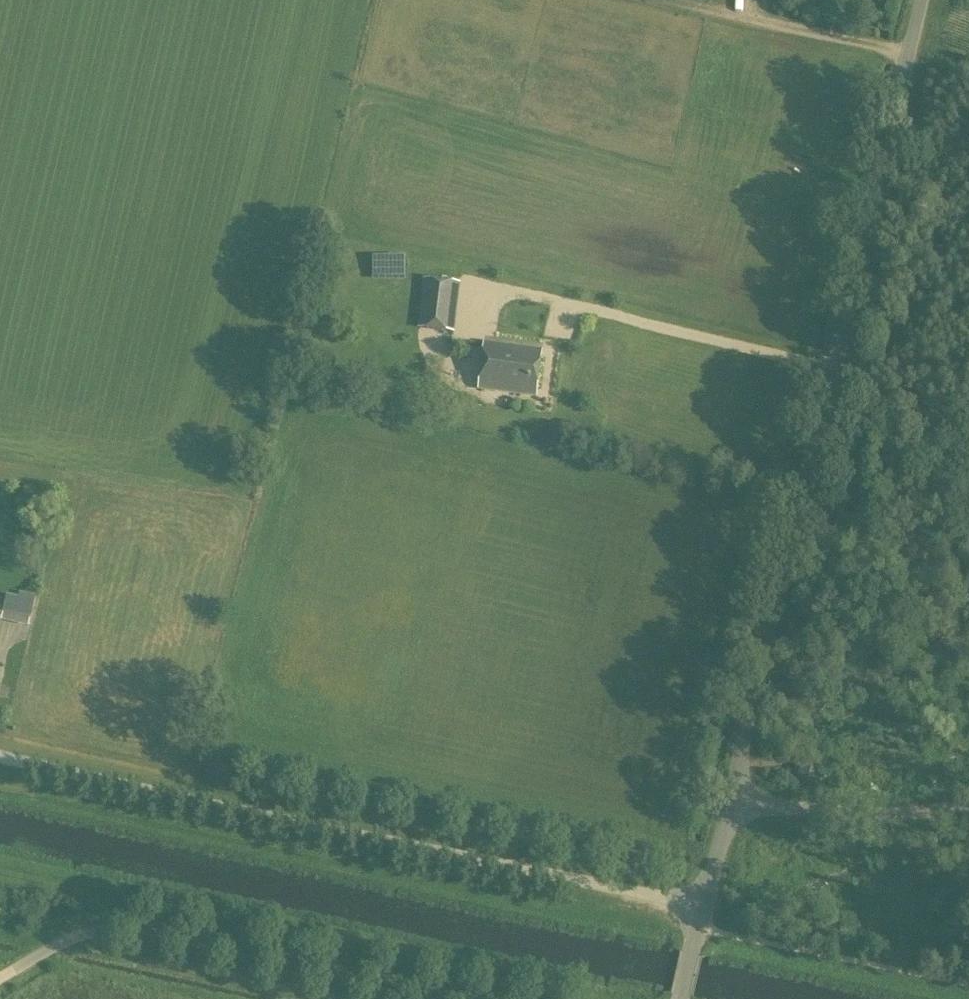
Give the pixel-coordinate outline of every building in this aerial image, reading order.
[(406,279),(406,257),(375,257),(375,279),(406,279)] [(418,327),(454,332),(461,284),(424,279),(418,327)] [(536,397),(541,352),(484,345),(479,390),(536,397)] [(0,620),(0,621),(27,627),(34,596),(18,593),(16,599),(5,597),(0,620)] [(809,779),(811,768),(802,766),(799,776),(809,779)]
